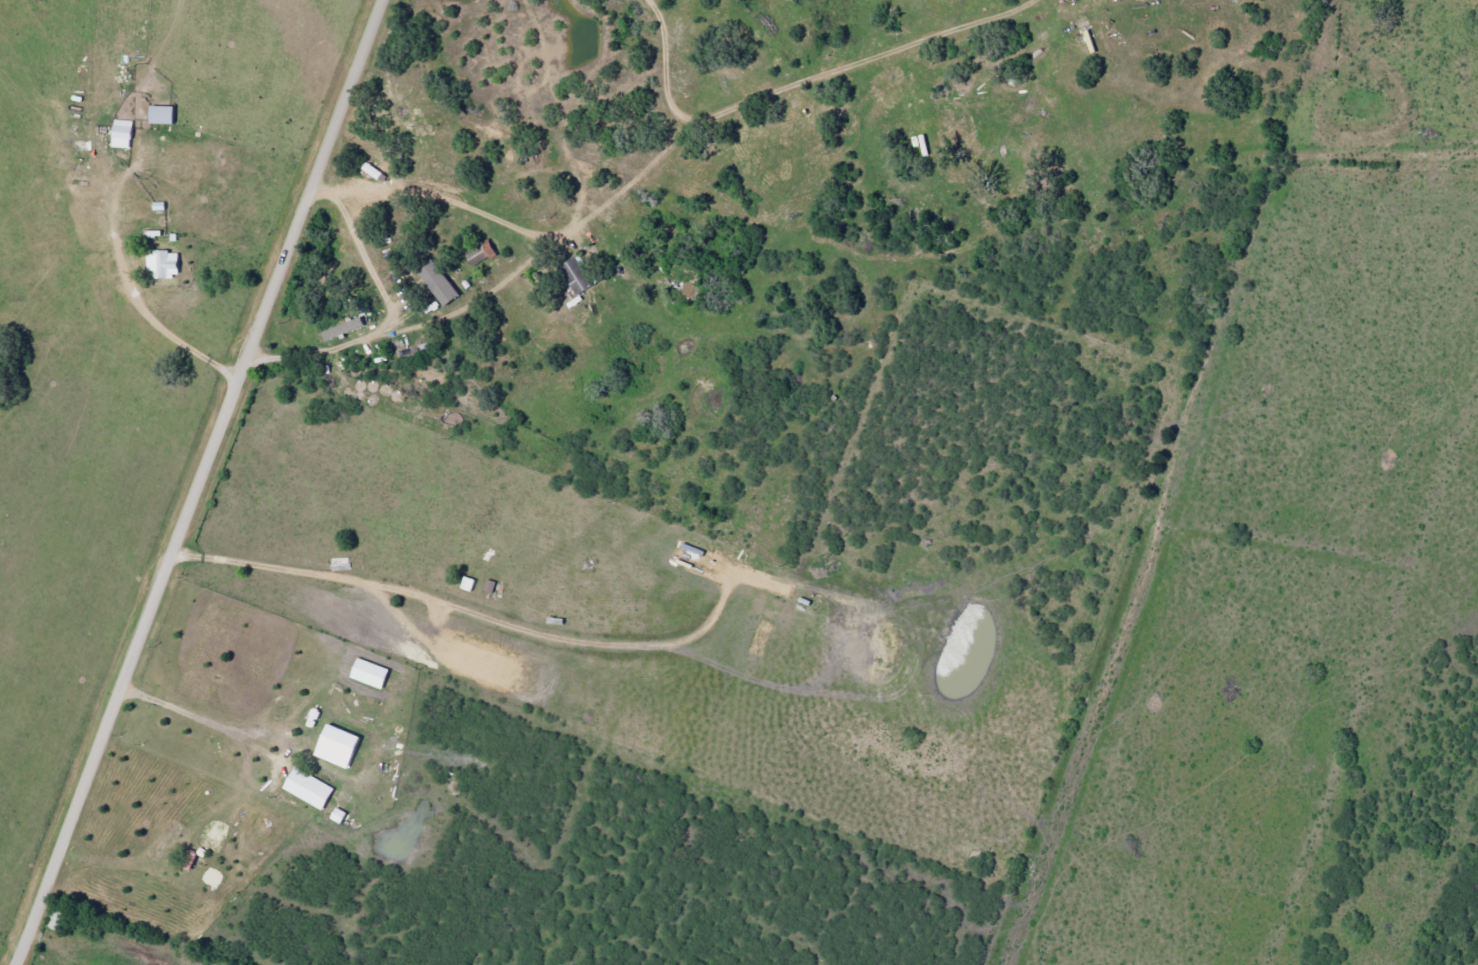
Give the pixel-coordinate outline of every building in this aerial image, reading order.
[(153,123),(177,124),(177,106),(154,105),(153,123)] [(135,121),(116,119),(113,146),(132,148),(135,121)] [(470,265),(494,256),(489,242),(464,252),(470,265)] [(572,295),(589,286),(573,256),(556,264),(572,295)] [(433,257),(416,267),(439,306),(456,296),(433,257)] [(362,327),(359,318),(319,330),(322,339),(362,327)] [(354,676),(386,689),(393,669),(361,657),(354,676)] [(337,785),(296,768),(286,791),(327,808),(337,785)] [(350,813),(339,807),(333,818),(343,824),(350,813)]
